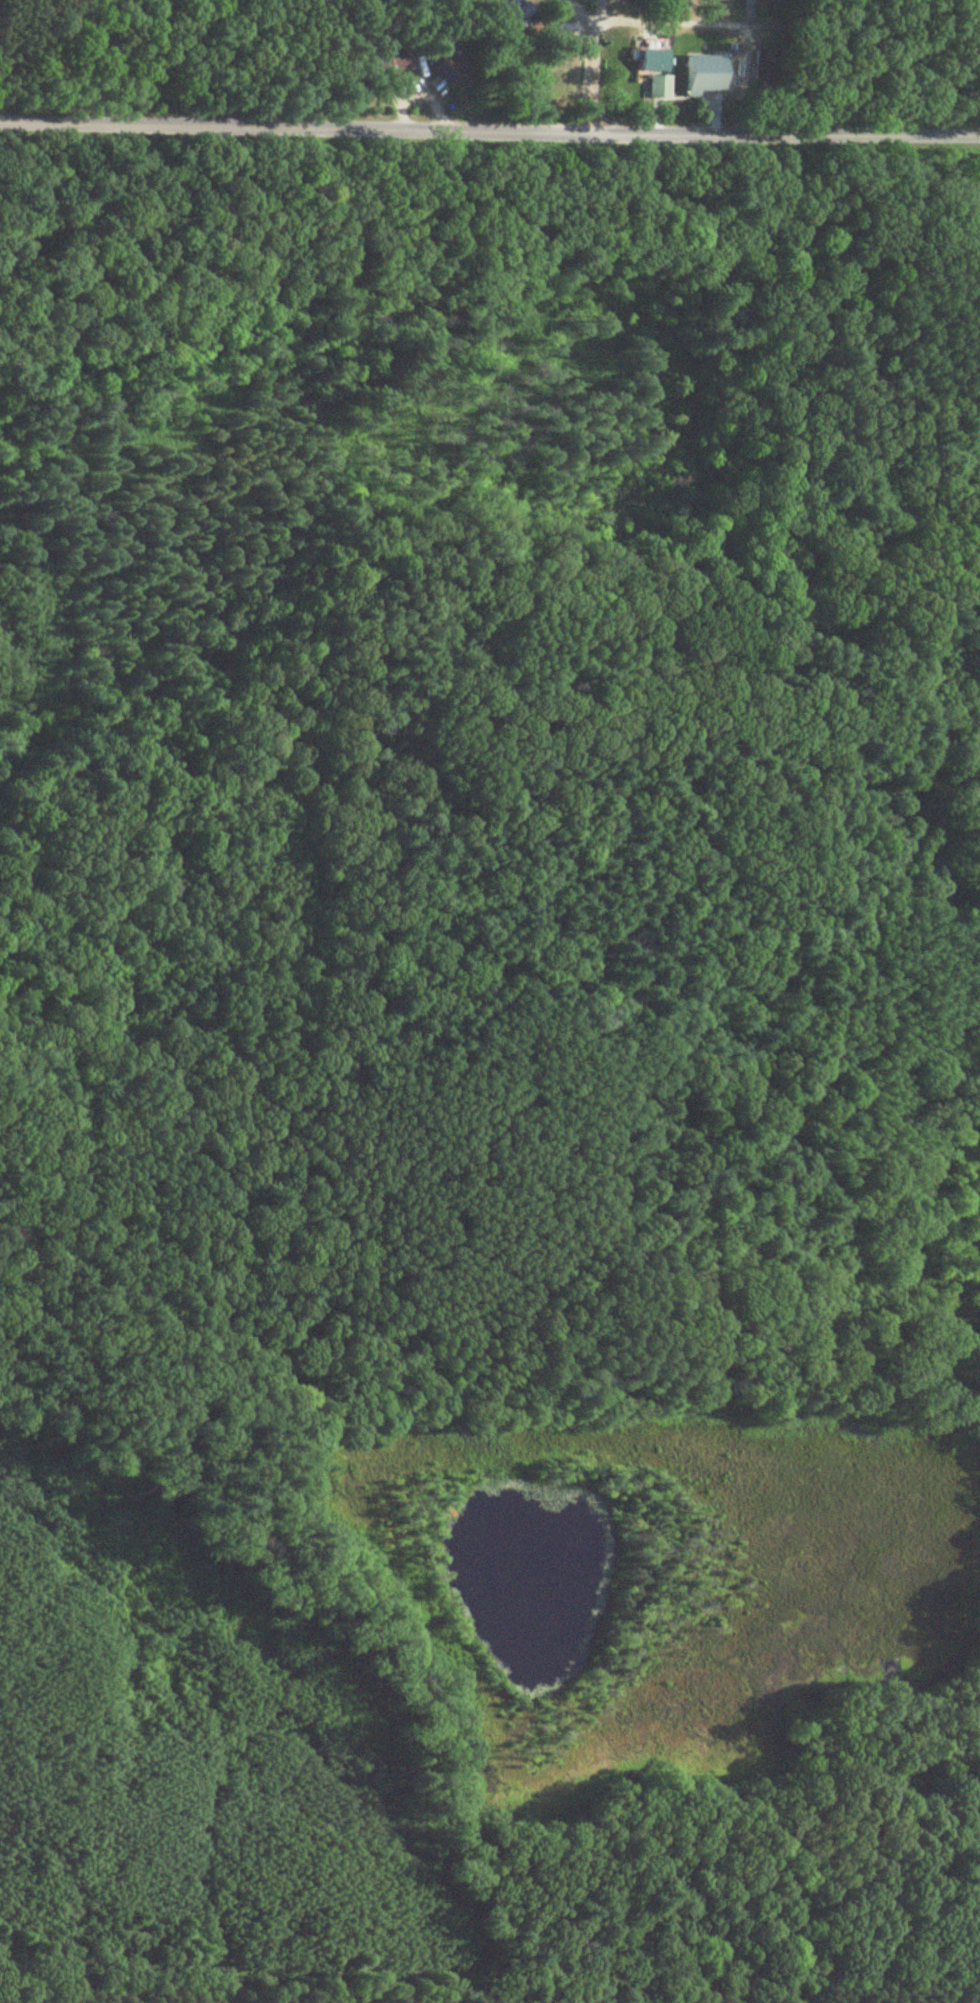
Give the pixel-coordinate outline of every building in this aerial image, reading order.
[(509,9),(506,3),(491,9),(501,32),(528,20),(521,3),(509,9)] [(405,72),(406,51),(392,50),(391,71),(405,72)] [(633,73),(662,73),(662,51),(633,51),(633,73)] [(769,52),(751,52),(751,98),(769,98),(769,52)] [(459,66),(442,57),(432,76),(449,85),(459,66)] [(718,57),(680,57),(680,94),(718,94),(718,57)] [(644,78),(644,99),(665,99),(665,78),(644,78)]
